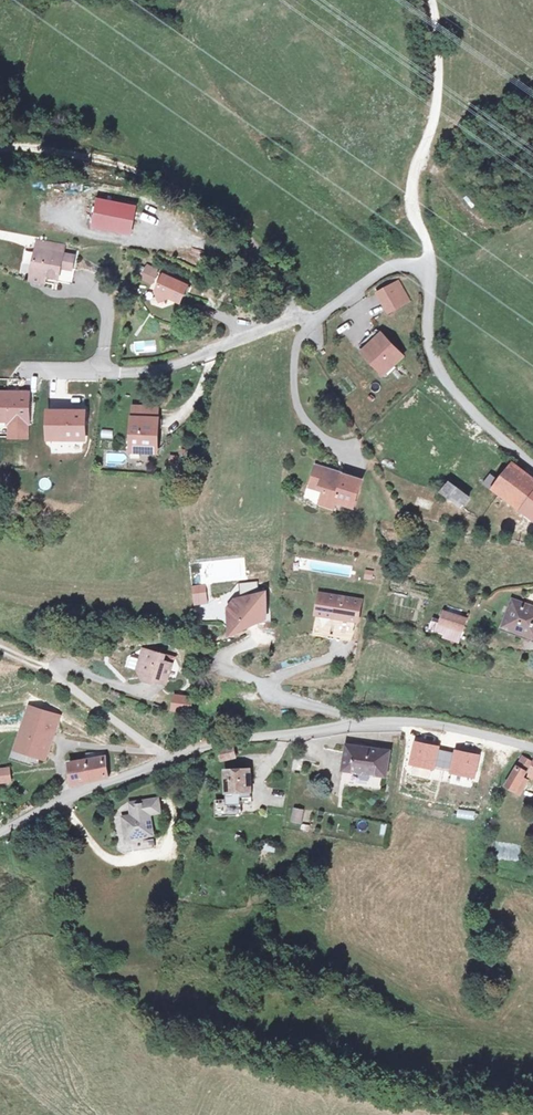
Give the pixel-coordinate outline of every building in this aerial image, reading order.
[(96,196),(89,227),(130,235),(137,204),(96,196)] [(65,244),(39,238),(37,246),(63,252),(65,244)] [(60,264),(71,266),(73,254),(63,252),(37,246),(33,270),(58,275),(60,264)] [(74,267),(71,266),(60,264),(58,275),(33,270),(32,278),(56,282),(57,279),(71,282),(74,267)] [(163,273),(154,287),(157,297),(166,294),(177,300),(186,286),(163,273)] [(367,293),(380,312),(398,299),(386,280),(367,293)] [(374,334),(368,329),(359,340),(364,344),(374,334)] [(395,353),(374,334),(358,352),(377,368),(385,358),(388,360),(395,353)] [(156,352),(156,340),(133,340),(134,352),(156,352)] [(0,389),(0,424),(31,423),(31,388),(0,389)] [(47,412),(47,440),(85,440),(85,412),(47,412)] [(158,418),(131,418),(130,452),(153,452),(154,436),(158,436),(158,418)] [(484,475),(532,509),(532,471),(510,455),(497,473),(489,468),(484,475)] [(334,504),(335,500),(337,495),(354,500),(362,479),(319,465),(314,478),(323,481),(321,487),(325,488),(321,500),(334,504)] [(468,491),(447,476),(441,486),(462,500),(468,491)] [(312,484),(321,487),(323,481),(314,478),(312,484)] [(337,495),(335,500),(353,505),(354,500),(337,495)] [(329,573),(349,576),(350,566),(330,564),(329,573)] [(363,578),(372,579),(373,570),(364,569),(363,578)] [(192,604),(207,603),(206,583),(191,584),(192,604)] [(359,597),(317,593),(315,613),(357,617),(359,597)] [(241,618),(264,617),(264,607),(262,607),(262,596),(234,597),(229,604),(233,609),(228,614),(236,623),(241,618)] [(501,606),(499,634),(532,637),(532,608),(501,606)] [(442,608),(438,621),(431,619),(428,629),(460,639),(468,617),(442,608)] [(143,638),(122,636),(121,646),(124,646),(122,660),(126,665),(137,666),(137,663),(150,664),(152,646),(142,645),(143,638)] [(169,709),(191,714),(195,697),(173,692),(169,709)] [(21,755),(30,756),(41,758),(47,718),(18,714),(11,753),(21,755)] [(342,760),(385,764),(388,737),(345,734),(342,760)] [(480,753),(414,740),(409,765),(474,777),(480,753)] [(236,757),(233,747),(219,751),(222,761),(236,757)] [(102,748),(84,750),(85,757),(103,754),(102,748)] [(67,760),(71,785),(108,777),(104,754),(103,754),(85,757),(67,760)] [(28,764),(30,756),(21,755),(20,763),(28,764)] [(519,757),(504,781),(512,786),(510,789),(515,792),(523,780),(518,776),(527,762),(519,757)] [(8,769),(0,771),(0,784),(10,782),(8,769)] [(252,769),(226,772),(229,802),(254,799),(252,769)] [(119,817),(123,842),(136,839),(135,835),(140,835),(140,838),(150,836),(146,812),(155,810),(153,796),(123,802),(126,816),(119,817)] [(300,823),(304,809),(294,806),(290,820),(300,823)]
